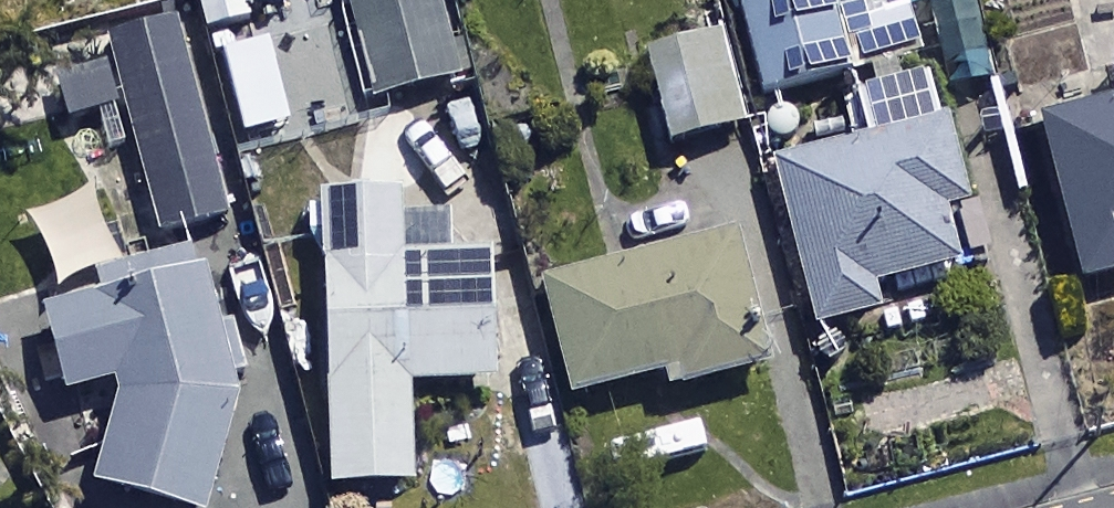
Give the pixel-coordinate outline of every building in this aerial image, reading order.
[(200,4),(207,35),(298,15),(294,0),(219,0),(200,4)] [(433,0),(350,0),(377,110),(456,90),(433,0)] [(851,81),(831,0),(742,0),(767,102),(851,81)] [(978,0),(933,10),(952,100),(997,91),(978,0)] [(231,222),(173,21),(105,40),(163,241),(231,222)] [(744,134),(722,44),(651,61),(673,151),(744,134)] [(1088,293),(1113,287),(1113,110),(1044,129),(1088,293)] [(969,210),(947,129),(779,175),(823,336),(880,320),(873,294),(955,272),(940,218),(969,210)] [(92,198),(33,220),(58,287),(116,265),(92,198)] [(449,227),(405,228),(404,201),(327,203),(334,496),(416,494),(414,393),(499,391),(496,265),(450,266),(449,227)] [(768,374),(738,247),(547,291),(573,405),(669,383),(672,396),(768,374)] [(160,507),(214,507),(243,403),(216,274),(46,315),(67,404),(124,391),(97,491),(160,507)]
